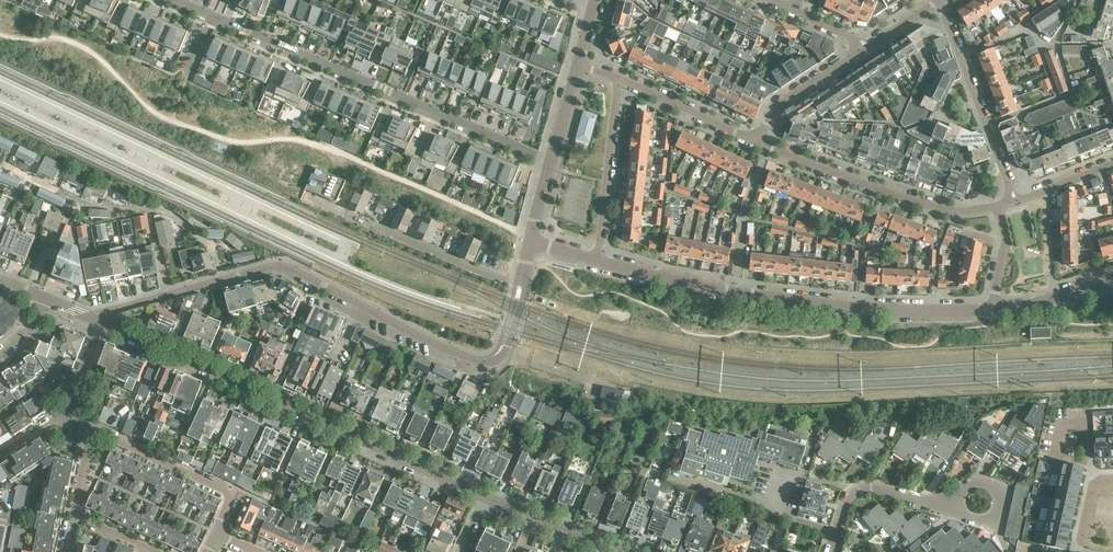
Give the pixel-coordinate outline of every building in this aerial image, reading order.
[(23,0),(21,6),(36,12),(38,7),(23,0)] [(104,0),(86,0),(86,2),(81,0),(79,0),(74,12),(83,16),(84,13),(97,18),(104,0)] [(97,18),(108,23),(107,26),(116,30),(121,17),(115,14),(116,11),(115,11),(120,2),(117,0),(104,0),(97,18)] [(249,10),(253,0),(237,0),(235,4),(237,5),(235,9),(243,14),(246,9),(249,10)] [(249,10),(249,11),(258,16),(258,15),(264,17),(268,7),(270,4),(276,7),(279,0),(253,0),(249,10)] [(289,20),(297,0),(296,0),(282,0),(276,14),(283,17),(283,19),(288,21),(287,22),(288,22),(289,20)] [(297,0),(289,20),(295,23),(295,24),(300,26),(300,27),(301,25),(309,6),(297,0)] [(466,0),(443,0),(443,2),(461,10),(466,0)] [(469,10),(481,15),(487,0),(466,0),(461,10),(468,13),(469,10)] [(481,15),(491,19),(490,22),(495,24),(497,25),(503,12),(498,10),(500,4),(499,3),(501,0),(487,0),(481,15)] [(517,20),(525,1),(523,0),(512,0),(505,15),(517,20)] [(538,6),(531,3),(532,2),(528,0),(526,0),(525,1),(517,20),(515,25),(527,30),(529,25),(538,6)] [(614,11),(629,15),(632,4),(618,0),(614,11)] [(656,6),(655,9),(657,9),(658,4),(656,0),(649,0),(656,6)] [(705,5),(705,7),(704,8),(715,13),(722,0),(708,0),(705,5)] [(727,0),(722,0),(715,13),(725,18),(733,3),(732,2),(733,1),(730,0),(727,0)] [(825,7),(824,6),(824,7),(830,10),(829,11),(834,13),(841,0),(828,0),(825,7)] [(834,13),(840,16),(840,14),(845,17),(853,0),(841,0),(834,13)] [(845,17),(845,18),(851,21),(851,20),(856,22),(855,21),(856,20),(865,0),(853,0),(845,17)] [(888,9),(882,0),(881,0),(878,2),(878,3),(877,4),(873,1),(874,0),(865,0),(856,20),(869,20),(873,11),(880,14),(888,9)] [(888,9),(889,8),(889,9),(894,6),(893,5),(898,1),(897,0),(882,0),(888,9)] [(969,5),(978,19),(985,14),(987,18),(992,15),(990,11),(989,11),(982,0),(977,0),(969,5)] [(989,11),(990,11),(1000,4),(997,0),(982,0),(989,11)] [(1106,0),(1099,0),(1097,7),(1087,4),(1085,9),(1096,12),(1096,10),(1103,12),(1112,15),(1112,3),(1106,1),(1106,0)] [(1062,17),(1069,13),(1062,1),(1032,21),(1039,32),(1041,32),(1052,39),(1064,21),(1062,17)] [(736,23),(744,8),(743,8),(743,6),(739,4),(738,5),(733,3),(725,18),(736,23)] [(121,26),(135,32),(144,13),(136,9),(137,8),(130,4),(129,7),(121,26)] [(541,31),(550,11),(543,8),(544,7),(539,5),(539,4),(538,4),(538,6),(529,25),(541,31)] [(981,22),(978,19),(969,5),(964,8),(961,5),(957,8),(959,12),(958,13),(967,26),(974,22),(976,26),(981,22)] [(309,6),(301,25),(308,28),(307,30),(312,32),(313,30),(321,11),(309,6)] [(745,9),(744,8),(736,23),(747,29),(755,13),(749,11),(750,9),(745,7),(745,9)] [(437,16),(419,8),(416,14),(435,22),(437,16)] [(550,11),(541,31),(554,36),(549,46),(559,50),(563,34),(556,31),(562,17),(555,14),(556,12),(551,10),(551,9),(550,11)] [(1021,12),(1026,19),(1031,16),(1025,9),(1021,12)] [(145,10),(144,13),(135,32),(150,38),(158,19),(151,16),(152,14),(145,10)] [(321,11),(313,30),(320,33),(319,35),(324,37),(325,35),(334,16),(321,11)] [(626,27),(629,15),(614,11),(611,23),(612,24),(620,26),(626,27)] [(755,13),(747,29),(744,35),(755,41),(758,34),(766,18),(760,16),(761,15),(756,12),(755,13)] [(1021,22),(1026,19),(1021,12),(1016,15),(1021,22)] [(1103,12),(1099,23),(1107,26),(1112,28),(1112,15),(1103,12)] [(457,18),(450,15),(446,26),(452,29),(457,18)] [(334,16),(325,35),(332,38),(331,40),(336,42),(337,42),(337,40),(346,21),(334,16)] [(159,17),(158,19),(150,38),(164,44),(173,25),(166,22),(166,21),(159,17)] [(354,58),(355,59),(367,30),(356,25),(358,22),(355,21),(350,18),(344,31),(349,34),(347,39),(348,40),(344,49),(345,48),(348,50),(346,55),(347,55),(347,54),(355,57),(354,58)] [(676,28),(681,30),(684,25),(678,23),(676,21),(676,19),(674,18),(670,25),(673,27),(676,28)] [(769,39),(776,23),(771,21),(772,20),(767,18),(766,19),(766,18),(758,34),(769,39)] [(649,23),(645,27),(640,34),(647,37),(643,47),(635,43),(635,45),(634,45),(631,51),(628,58),(639,64),(648,44),(653,34),(659,23),(651,20),(649,23)] [(691,35),(694,30),(696,26),(685,21),(684,25),(681,30),(691,35)] [(783,37),(788,27),(777,21),(776,23),(769,39),(768,41),(772,43),(774,38),(776,34),(783,37)] [(1107,26),(1099,23),(1097,22),(1095,30),(1090,29),(1088,36),(1103,40),(1107,26)] [(173,25),(164,44),(180,51),(188,31),(180,28),(181,27),(174,23),(173,25)] [(663,39),(665,36),(668,28),(659,23),(653,34),(663,39)] [(610,46),(624,39),(619,28),(620,26),(612,24),(610,31),(607,32),(609,36),(606,38),(610,46)] [(999,26),(1004,34),(1008,31),(1004,24),(999,26)] [(927,43),(942,37),(941,33),(922,26),(906,37),(911,45),(924,36),(927,43)] [(999,37),(1004,34),(999,26),(994,29),(999,37)] [(799,32),(788,27),(783,37),(789,40),(787,44),(792,46),(794,42),(799,32)] [(668,28),(665,36),(673,40),(677,32),(668,28)] [(381,47),(387,34),(379,31),(377,34),(367,30),(355,59),(355,58),(363,61),(362,62),(363,62),(365,57),(369,58),(368,59),(369,59),(372,50),(374,51),(376,45),(381,47)] [(702,41),(705,35),(698,31),(698,32),(694,30),(691,35),(696,37),(702,41)] [(707,31),(705,35),(702,41),(714,46),(718,36),(707,31)] [(811,38),(799,32),(794,42),(810,50),(811,50),(815,54),(821,62),(833,54),(833,43),(813,34),(811,38)] [(676,42),(686,46),(690,38),(680,33),(676,42)] [(392,36),(387,34),(381,47),(386,49),(384,55),(385,55),(380,64),(381,65),(381,64),(393,69),(392,70),(393,70),(403,45),(393,41),(394,37),(392,36)] [(984,37),(988,43),(993,40),(989,34),(984,37)] [(207,57),(222,63),(230,44),(223,41),(224,39),(216,35),(215,38),(216,38),(207,57)] [(728,41),(718,36),(714,46),(723,50),(728,41)] [(1029,49),(1036,46),(1032,36),(1025,38),(1026,41),(1028,49),(1029,49)] [(921,60),(923,59),(919,50),(916,53),(911,45),(906,37),(897,43),(908,59),(914,55),(916,58),(920,64),(923,62),(921,60)] [(943,37),(942,37),(927,43),(931,54),(948,47),(944,37),(943,37)] [(690,38),(686,46),(686,47),(697,52),(701,43),(690,38)] [(628,58),(631,51),(630,51),(624,39),(610,46),(613,53),(616,52),(618,56),(619,56),(627,60),(628,58)] [(231,42),(230,44),(222,63),(236,69),(245,50),(237,47),(238,45),(231,42)] [(889,49),(905,74),(908,72),(903,63),(908,59),(897,43),(889,49)] [(659,49),(648,44),(639,64),(650,69),(658,52),(659,50),(659,49)] [(702,44),(699,48),(708,52),(710,48),(702,44)] [(403,45),(393,70),(393,69),(405,74),(405,75),(408,66),(410,66),(412,61),(417,63),(423,49),(415,46),(413,50),(403,45)] [(729,53),(734,56),(738,48),(733,46),(729,53)] [(1038,52),(1036,46),(1029,49),(1024,51),(1025,55),(1026,57),(1038,52)] [(1062,46),(1062,54),(1079,55),(1079,46),(1062,46)] [(789,55),(792,49),(789,47),(786,48),(784,53),(789,55)] [(948,47),(931,54),(935,65),(936,65),(953,59),(948,47)] [(251,75),(259,56),(252,53),(253,52),(245,48),(245,50),(236,69),(251,75)] [(717,59),(719,60),(722,53),(720,51),(720,52),(712,48),(709,54),(706,60),(711,63),(714,57),(717,58),(717,59)] [(746,53),(738,48),(734,56),(745,61),(748,55),(750,51),(747,50),(746,53)] [(982,67),(998,61),(993,48),(978,54),(982,67)] [(1100,65),(1108,62),(1103,48),(1089,53),(1091,59),(1093,67),(1100,65)] [(905,74),(889,49),(888,49),(879,54),(896,80),(897,80),(893,74),(899,71),(902,76),(905,74)] [(1060,94),(1068,91),(1053,50),(1045,53),(1060,94)] [(793,63),(800,76),(817,65),(813,58),(809,54),(802,51),(800,55),(807,58),(802,61),(800,58),(793,63)] [(429,79),(430,77),(439,57),(426,52),(418,71),(425,74),(424,76),(429,78),(429,79)] [(668,56),(658,52),(650,69),(660,74),(668,56)] [(152,57),(144,53),(141,59),(150,62),(156,65),(158,61),(160,56),(154,54),(152,57)] [(722,53),(719,60),(718,62),(729,67),(730,64),(733,58),(722,53)] [(260,54),(259,56),(251,75),(266,82),(274,62),(266,59),(267,58),(260,54)] [(888,86),(896,80),(879,54),(871,60),(888,86)] [(1032,62),(1041,59),(1039,54),(1031,57),(1032,62)] [(677,65),(677,66),(680,60),(669,55),(669,56),(668,56),(660,74),(670,79),(677,65)] [(442,84),(442,82),(451,62),(439,57),(430,77),(437,79),(436,81),(441,83),(441,84),(442,84)] [(744,63),(733,58),(730,64),(741,69),(744,63)] [(953,59),(936,65),(938,72),(933,73),(935,78),(957,70),(953,59)] [(800,76),(793,63),(792,60),(782,67),(791,82),(800,76)] [(862,66),(877,88),(879,91),(888,86),(871,60),(862,66)] [(982,67),(987,79),(1003,74),(998,61),(982,67)] [(1112,74),(1112,61),(1108,62),(1100,65),(1104,77),(1112,74)] [(454,89),(454,87),(463,68),(451,62),(442,82),(449,85),(448,86),(453,88),(453,89),(454,89)] [(681,84),(687,70),(677,66),(677,65),(670,79),(681,84)] [(691,89),(700,71),(694,68),(695,67),(692,65),(691,67),(690,66),(688,70),(687,70),(681,84),(691,89)] [(750,76),(753,69),(749,66),(745,74),(750,76)] [(877,88),(862,66),(853,72),(867,92),(868,94),(877,88)] [(781,88),(791,82),(782,67),(772,74),(766,80),(776,85),(778,83),(781,88)] [(466,94),(467,92),(475,73),(463,68),(454,87),(461,90),(460,92),(465,94),(466,94)] [(931,85),(947,92),(951,82),(958,80),(960,76),(957,70),(935,78),(931,85)] [(287,99),(297,77),(297,76),(288,72),(287,73),(282,71),(278,81),(278,80),(276,84),(270,81),(264,94),(273,98),(275,94),(287,99)] [(700,71),(691,89),(702,94),(711,76),(700,71)] [(845,77),(854,92),(858,98),(865,93),(867,92),(853,72),(845,77)] [(203,76),(197,73),(193,81),(199,84),(203,76)] [(475,73),(467,92),(473,95),(472,97),(477,99),(478,99),(479,97),(487,78),(475,73)] [(713,99),(722,79),(712,74),(711,76),(702,94),(713,99)] [(992,92),(1007,86),(1003,74),(987,79),(992,92)] [(1112,86),(1112,74),(1104,77),(1108,88),(1112,86)] [(926,76),(920,75),(917,81),(925,84),(929,77),(926,76)] [(748,80),(743,89),(733,109),(753,118),(760,103),(759,102),(762,98),(763,98),(773,92),(779,89),(750,76),(748,80)] [(1098,81),(1096,76),(1086,80),(1088,85),(1098,81)] [(301,80),(297,77),(287,99),(299,104),(297,108),(306,112),(312,99),(306,96),(307,93),(306,92),(311,83),(302,78),(301,80)] [(858,98),(854,92),(845,77),(836,83),(853,109),(850,103),(858,98)] [(1042,87),(1050,84),(1048,78),(1040,82),(1042,87)] [(722,79),(713,99),(723,104),(733,84),(722,79)] [(230,86),(216,80),(212,90),(226,96),(230,86)] [(314,102),(328,108),(337,89),(330,86),(330,85),(323,81),(322,83),(314,102)] [(493,107),(501,88),(489,82),(480,102),(487,105),(487,107),(492,109),(491,109),(492,109),(493,107)] [(853,109),(836,83),(827,89),(842,111),(845,114),(853,109)] [(743,89),(733,84),(723,104),(733,109),(743,89)] [(903,89),(908,96),(911,88),(909,85),(903,89)] [(941,103),(947,92),(931,85),(927,93),(923,91),(923,90),(917,87),(916,91),(924,95),(939,102),(941,103)] [(996,104),(1012,98),(1007,86),(992,92),(996,104)] [(337,87),(337,89),(328,108),(343,115),(351,95),(344,92),(345,91),(337,87)] [(504,114),(505,112),(513,93),(501,88),(493,107),(500,110),(499,112),(504,114)] [(525,98),(517,117),(524,120),(523,122),(528,124),(528,125),(529,122),(537,105),(542,107),(546,92),(539,89),(533,101),(525,98)] [(838,114),(842,111),(827,89),(819,95),(835,120),(842,120),(838,114)] [(352,93),(351,95),(343,115),(357,121),(366,101),(358,98),(359,97),(352,93)] [(516,120),(517,117),(525,98),(513,93),(505,112),(512,115),(511,117),(516,119),(516,120)] [(819,95),(810,100),(813,106),(817,111),(820,115),(820,116),(827,111),(829,115),(830,116),(829,120),(835,120),(819,95)] [(939,102),(924,95),(921,102),(910,97),(908,101),(919,106),(931,112),(934,113),(939,102)] [(901,105),(901,106),(903,108),(903,107),(907,99),(900,96),(896,98),(901,105)] [(808,97),(792,107),(798,116),(801,115),(803,118),(795,123),(809,122),(809,117),(817,111),(813,106),(810,100),(808,97)] [(1014,105),(1012,98),(996,104),(1001,117),(1017,111),(1021,109),(1019,104),(1014,105)] [(1067,100),(1062,106),(1070,113),(1073,112),(1075,110),(1071,98),(1067,100)] [(357,121),(355,127),(370,133),(381,108),(373,105),(374,103),(366,99),(366,101),(357,121)] [(919,106),(908,101),(900,122),(903,127),(928,118),(931,112),(919,106)] [(1105,102),(1088,107),(1090,113),(1097,111),(1096,107),(1105,104),(1105,102)] [(634,126),(649,128),(651,128),(652,122),(650,122),(651,115),(645,115),(646,105),(638,104),(637,111),(635,126),(634,126)] [(1070,113),(1062,106),(1059,104),(1054,109),(1062,116),(1070,113)] [(798,116),(792,107),(792,106),(779,114),(784,120),(787,118),(791,124),(795,123),(803,118),(801,115),(798,116)] [(903,108),(901,106),(893,111),(898,119),(903,108)] [(1062,116),(1054,109),(1051,106),(1047,112),(1055,118),(1062,116)] [(879,111),(886,121),(887,121),(886,120),(891,116),(884,107),(880,111),(880,110),(879,111)] [(1055,118),(1047,112),(1044,109),(1040,115),(1048,121),(1055,118)] [(879,121),(886,121),(879,111),(874,114),(879,121)] [(583,112),(576,139),(589,143),(596,116),(583,112)] [(1048,121),(1040,115),(1036,112),(1032,118),(1041,124),(1048,121)] [(1073,112),(1070,113),(1062,116),(1063,119),(1070,136),(1078,156),(1089,151),(1081,131),(1076,133),(1069,117),(1074,116),(1073,112)] [(1087,129),(1081,131),(1089,151),(1100,147),(1088,115),(1081,113),(1087,129)] [(1037,125),(1041,124),(1032,118),(1029,115),(1024,120),(1031,125),(1037,125)] [(1106,147),(1112,145),(1107,131),(1106,129),(1105,125),(1100,127),(1096,118),(1088,115),(1100,147),(1105,145),(1106,147)] [(394,144),(403,122),(404,121),(394,117),(394,118),(388,116),(385,126),(384,125),(383,129),(376,126),(370,139),(380,143),(381,139),(394,144)] [(998,127),(1000,132),(1004,144),(1031,135),(1031,134),(1024,136),(1023,134),(1017,136),(1013,128),(1019,126),(1015,117),(1000,123),(998,127)] [(1073,157),(1078,156),(1070,136),(1063,119),(1056,122),(1061,134),(1062,133),(1066,145),(1061,146),(1062,149),(1067,162),(1074,160),(1073,157)] [(413,157),(418,144),(412,141),(413,138),(417,128),(409,124),(408,125),(403,122),(394,144),(406,150),(404,153),(413,157)] [(796,143),(796,141),(800,131),(802,132),(804,127),(809,126),(809,122),(795,123),(791,124),(788,132),(784,130),(781,137),(796,143)] [(941,140),(947,125),(942,123),(941,125),(936,123),(935,125),(930,122),(905,131),(927,143),(931,136),(941,140)] [(822,123),(821,127),(815,143),(825,147),(834,123),(822,123)] [(834,150),(841,133),(845,123),(834,123),(825,147),(834,150)] [(872,124),(870,130),(876,132),(879,124),(872,124)] [(953,142),(959,128),(948,124),(947,125),(941,140),(940,142),(942,143),(942,144),(950,148),(952,143),(953,142)] [(1067,162),(1062,149),(1058,151),(1055,144),(1054,145),(1050,132),(1048,125),(1041,128),(1043,134),(1045,139),(1049,146),(1056,167),(1067,162)] [(649,128),(634,126),(632,138),(631,138),(631,139),(648,140),(649,128)] [(804,127),(802,132),(800,131),(796,141),(813,147),(815,143),(821,127),(818,126),(816,131),(811,130),(809,126),(804,127)] [(316,137),(331,142),(334,132),(319,127),(316,137)] [(903,139),(905,135),(899,127),(896,136),(903,139)] [(851,134),(844,154),(854,157),(860,141),(857,139),(858,137),(855,136),(856,134),(858,135),(860,130),(858,130),(858,129),(855,128),(854,129),(852,129),(850,134),(851,134)] [(969,150),(985,144),(981,132),(977,130),(970,133),(959,128),(953,142),(960,146),(961,144),(963,145),(965,144),(967,151),(969,150)] [(687,152),(694,138),(682,132),(675,147),(687,152)] [(851,134),(850,134),(847,133),(846,136),(841,133),(834,150),(844,154),(851,134)] [(862,136),(860,141),(854,157),(864,161),(874,134),(870,133),(868,138),(862,136)] [(875,135),(874,134),(864,161),(874,164),(880,148),(876,147),(880,134),(876,133),(875,135)] [(435,162),(445,141),(445,139),(436,135),(436,136),(430,134),(427,144),(426,144),(424,147),(418,144),(413,157),(418,159),(422,161),(424,157),(435,162)] [(1,148),(10,151),(14,139),(0,135),(0,152),(1,148)] [(346,150),(350,142),(335,135),(331,144),(346,150)] [(1022,150),(1022,149),(1020,145),(1026,142),(1026,141),(1032,139),(1031,135),(1004,144),(1009,155),(1022,150)] [(698,158),(706,143),(694,138),(687,152),(698,158)] [(881,148),(880,148),(874,164),(884,168),(894,139),(890,138),(886,147),(882,145),(881,148)] [(648,140),(631,139),(629,151),(631,151),(646,153),(648,140)] [(894,171),(899,155),(893,153),(895,147),(893,147),(895,140),(894,139),(884,168),(894,171)] [(905,157),(899,155),(894,171),(904,175),(915,141),(911,139),(905,157)] [(1041,157),(1039,157),(1045,171),(1056,167),(1049,146),(1045,139),(1042,140),(1045,149),(1042,149),(1045,156),(1041,157)] [(450,142),(445,141),(435,162),(447,167),(445,171),(455,175),(460,162),(454,159),(455,156),(454,155),(459,146),(450,142)] [(916,160),(919,151),(922,145),(915,141),(904,175),(913,178),(919,161),(916,160)] [(366,149),(350,142),(347,149),(363,156),(366,149)] [(710,163),(717,149),(706,143),(698,158),(710,163)] [(15,155),(32,164),(37,153),(21,144),(15,155)] [(470,147),(462,165),(460,171),(471,176),(474,171),(482,151),(476,149),(476,147),(472,145),(471,144),(470,146),(470,147)] [(989,152),(985,144),(969,150),(971,157),(970,157),(972,163),(988,158),(987,153),(989,152)] [(1028,147),(1022,149),(1022,150),(1009,155),(1009,157),(1013,156),(1017,168),(1020,167),(1025,169),(1032,153),(1031,154),(1029,149),(1028,147)] [(474,171),(486,176),(494,157),(488,154),(489,152),(484,150),(483,149),(482,151),(474,171)] [(729,154),(717,149),(710,163),(722,169),(729,154)] [(951,150),(949,156),(955,160),(961,157),(963,155),(951,150)] [(1039,157),(1041,157),(1038,150),(1036,151),(1032,153),(1025,169),(1029,171),(1030,173),(1043,168),(1044,172),(1045,171),(1039,157)] [(645,165),(646,153),(631,151),(630,164),(645,165)] [(929,165),(923,181),(933,185),(939,168),(936,167),(940,155),(935,152),(932,158),(932,160),(930,165),(929,165)] [(495,154),(494,157),(486,176),(498,181),(506,162),(500,159),(501,157),(496,155),(495,154)] [(740,159),(729,154),(722,169),(733,174),(740,159)] [(919,161),(913,178),(923,181),(929,165),(930,165),(932,160),(932,158),(921,155),(919,161)] [(413,157),(407,171),(412,173),(418,159),(413,157)] [(961,157),(955,160),(964,164),(966,166),(968,161),(961,157)] [(752,165),(740,159),(733,174),(745,179),(752,165)] [(507,160),(506,162),(498,181),(510,186),(506,197),(515,201),(520,185),(513,182),(519,167),(512,164),(513,162),(508,160),(507,160)] [(939,168),(933,185),(943,188),(949,172),(950,172),(951,169),(953,165),(954,162),(953,162),(952,161),(950,160),(947,168),(941,166),(940,169),(939,168)] [(954,162),(953,165),(962,168),(964,164),(955,160),(954,160),(953,162),(954,162)] [(990,167),(988,161),(974,166),(977,172),(990,167)] [(645,165),(630,164),(628,176),(644,178),(645,165)] [(314,168),(305,189),(336,202),(345,181),(314,168)] [(949,172),(943,188),(953,191),(959,175),(960,175),(961,173),(951,169),(950,172),(949,172)] [(87,178),(68,170),(63,180),(78,186),(77,188),(81,190),(87,178)] [(959,175),(953,191),(963,195),(970,173),(968,172),(962,170),(961,173),(960,175),(959,175)] [(777,190),(782,175),(770,171),(765,186),(777,190)] [(0,173),(0,182),(19,187),(21,178),(0,172),(0,173)] [(794,180),(782,175),(777,190),(788,195),(794,180)] [(627,189),(642,190),(644,178),(628,176),(627,189)] [(1090,180),(1093,188),(1102,184),(1099,177),(1090,180)] [(806,184),(794,180),(788,195),(800,199),(806,184)] [(91,195),(103,200),(107,189),(88,182),(83,195),(90,198),(91,195)] [(656,192),(663,193),(664,184),(657,183),(656,192)] [(806,184),(800,199),(812,204),(818,189),(806,184)] [(36,196),(63,206),(66,196),(40,186),(36,196)] [(674,193),(682,195),(684,189),(679,187),(675,186),(674,193)] [(738,195),(744,197),(747,188),(741,186),(738,195)] [(1085,186),(1078,189),(1081,197),(1088,194),(1085,186)] [(349,208),(365,213),(372,192),(355,187),(349,208)] [(627,189),(626,201),(641,203),(642,190),(627,189)] [(684,189),(682,195),(689,197),(691,191),(684,189)] [(830,193),(818,189),(812,204),(824,208),(830,193)] [(663,200),(663,193),(656,192),(655,200),(663,200)] [(758,192),(755,200),(761,202),(764,194),(758,192)] [(1062,207),(1079,207),(1079,201),(1076,201),(1076,192),(1067,192),(1068,194),(1062,194),(1062,207)] [(698,200),(707,202),(709,196),(700,193),(698,200)] [(830,193),(824,208),(836,212),(842,197),(830,193)] [(1107,193),(1097,194),(1099,206),(1109,204),(1107,193)] [(382,196),(379,201),(386,204),(388,199),(382,196)] [(709,196),(707,202),(714,204),(716,198),(709,196)] [(853,202),(842,197),(836,212),(848,217),(853,202)] [(35,199),(32,211),(38,213),(41,201),(35,199)] [(388,199),(386,204),(392,207),(394,202),(388,199)] [(641,203),(626,201),(626,202),(624,202),(623,214),(625,214),(640,215),(641,203)] [(378,202),(375,211),(381,214),(385,205),(378,202)] [(700,211),(701,205),(694,202),(692,209),(700,211)] [(866,206),(853,202),(848,217),(860,221),(866,206)] [(68,205),(66,211),(72,214),(75,208),(68,205)] [(390,226),(406,232),(415,211),(399,205),(390,226)] [(710,207),(701,205),(700,211),(708,213),(710,207)] [(1062,222),(1076,222),(1076,213),(1079,213),(1079,207),(1062,207),(1062,222)] [(89,208),(89,216),(111,217),(111,209),(89,208)] [(516,212),(506,209),(503,219),(508,221),(514,223),(516,212)] [(724,218),(726,211),(718,209),(716,216),(724,218)] [(70,226),(63,223),(65,217),(49,211),(43,227),(58,233),(53,246),(61,249),(63,244),(70,226)] [(889,229),(894,216),(894,215),(893,216),(879,211),(875,224),(889,229)] [(21,221),(25,223),(27,221),(29,215),(24,213),(21,221)] [(638,228),(640,215),(625,214),(623,226),(638,228)] [(29,215),(27,221),(25,223),(24,227),(29,229),(34,217),(29,215)] [(131,218),(135,235),(135,231),(143,230),(143,234),(150,233),(147,215),(131,218)] [(772,222),(779,223),(780,217),(773,215),(772,222)] [(205,233),(208,227),(189,216),(186,220),(199,232),(205,233)] [(423,216),(415,237),(431,243),(439,222),(423,216)] [(908,221),(894,216),(889,229),(897,232),(896,234),(903,237),(908,221)] [(1104,219),(1106,226),(1112,224),(1112,220),(1112,216),(1104,219)] [(780,217),(779,223),(788,226),(789,219),(780,217)] [(124,236),(133,235),(131,219),(121,220),(124,236)] [(1106,226),(1104,219),(1096,221),(1098,228),(1106,226)] [(175,242),(169,221),(156,224),(161,245),(175,242)] [(795,227),(803,229),(805,223),(797,221),(795,227)] [(909,236),(918,239),(923,226),(908,221),(903,237),(909,239),(909,236)] [(1062,235),(1076,235),(1076,222),(1062,222),(1060,222),(1060,235),(1062,235)] [(805,223),(803,229),(811,231),(813,225),(805,223)] [(106,224),(96,226),(99,242),(108,240),(106,224)] [(445,224),(443,230),(450,233),(452,227),(445,224)] [(88,242),(87,237),(88,237),(86,225),(76,227),(78,239),(79,243),(88,242)] [(13,255),(21,234),(17,232),(18,229),(10,226),(9,229),(8,229),(0,249),(0,255),(6,257),(8,253),(13,255)] [(641,228),(638,228),(623,226),(625,227),(623,239),(628,240),(628,243),(637,243),(638,234),(640,234),(641,228)] [(779,234),(781,228),(773,226),(771,232),(779,234)] [(923,226),(918,239),(932,245),(937,232),(923,227),(923,226)] [(452,227),(450,233),(456,235),(458,230),(452,227)] [(820,233),(828,235),(829,229),(822,227),(820,233)] [(208,228),(208,237),(223,237),(223,229),(208,228)] [(789,230),(781,228),(779,234),(787,236),(789,230)] [(829,229),(828,235),(836,237),(838,231),(829,229)] [(855,229),(852,237),(858,239),(861,231),(855,229)] [(804,240),(806,234),(797,232),(792,231),(792,237),(796,238),(804,240)] [(239,249),(244,243),(231,232),(226,238),(239,249)] [(954,235),(946,232),(944,239),(952,242),(954,235)] [(21,234),(13,255),(17,257),(16,261),(24,264),(34,239),(35,236),(27,233),(26,236),(21,234)] [(871,235),(865,233),(862,241),(868,243),(871,235)] [(473,262),(482,241),(466,234),(457,255),(473,262)] [(814,236),(806,234),(804,240),(812,242),(814,236)] [(1076,244),(1076,235),(1062,235),(1062,250),(1079,250),(1079,244),(1076,244)] [(677,255),(681,239),(668,236),(664,252),(677,255)] [(829,246),(831,240),(823,238),(821,244),(829,246)] [(1112,254),(1112,249),(1110,238),(1098,242),(1102,257),(1112,254)] [(690,258),(693,242),(681,239),(677,255),(690,258)] [(966,254),(979,257),(982,244),(977,243),(977,240),(969,239),(967,248),(965,247),(963,254),(966,254)] [(839,242),(831,240),(829,246),(838,248),(839,242)] [(658,242),(649,241),(649,249),(657,249),(658,242)] [(702,260),(706,244),(693,242),(690,258),(702,260)] [(85,285),(78,251),(69,247),(63,244),(61,249),(55,262),(50,275),(58,278),(68,282),(67,284),(68,285),(72,286),(73,284),(79,287),(85,286),(85,285)] [(706,244),(702,260),(714,263),(718,247),(706,244)] [(138,255),(143,276),(144,280),(157,278),(156,273),(157,273),(153,253),(151,246),(145,247),(146,254),(138,255)] [(128,279),(123,247),(117,248),(117,249),(109,250),(111,257),(116,281),(128,279)] [(123,247),(128,279),(143,276),(138,255),(138,251),(125,254),(123,247)] [(199,247),(189,250),(179,252),(183,269),(193,267),(195,273),(213,268),(209,253),(201,255),(199,247)] [(730,250),(718,247),(714,263),(727,265),(730,250)] [(53,248),(49,260),(44,272),(50,275),(55,262),(59,251),(53,248)] [(254,250),(245,252),(247,259),(256,257),(254,250)] [(928,266),(935,267),(936,250),(928,250),(928,266)] [(1079,256),(1079,250),(1062,250),(1063,250),(1063,263),(1068,263),(1068,265),(1077,265),(1077,256),(1079,256)] [(1096,250),(1089,250),(1083,250),(1087,262),(1092,260),(1098,258),(1096,250)] [(852,266),(840,264),(838,281),(850,282),(850,281),(856,282),(857,271),(857,259),(858,259),(858,251),(851,251),(850,259),(853,259),(852,266)] [(800,276),(802,260),(802,254),(790,253),(789,259),(788,275),(800,276)] [(762,272),(764,256),(751,254),(750,270),(762,272)] [(980,257),(979,257),(966,254),(963,268),(960,268),(977,272),(980,257)] [(777,257),(764,256),(762,272),(775,273),(777,257)] [(101,284),(116,281),(111,257),(97,259),(101,284)] [(777,257),(775,273),(788,275),(789,259),(777,257)] [(101,284),(97,259),(83,262),(87,286),(101,284)] [(813,278),(815,262),(802,260),(800,276),(813,278)] [(827,263),(815,262),(813,278),(826,279),(827,263)] [(898,271),(897,285),(912,286),(912,285),(913,271),(904,271),(904,262),(898,262),(898,271)] [(838,281),(840,264),(827,263),(826,279),(838,281)] [(977,273),(977,272),(960,268),(959,274),(961,275),(959,284),(967,286),(968,283),(973,284),(975,272),(977,273)] [(882,284),(882,270),(866,269),(865,283),(881,284),(882,284)] [(897,285),(898,271),(882,270),(882,284),(897,285)] [(929,272),(913,271),(912,285),(928,286),(929,272)] [(275,282),(274,279),(271,280),(268,278),(264,279),(264,281),(261,282),(266,302),(273,300),(275,282)] [(277,278),(274,279),(275,282),(273,300),(282,306),(293,289),(286,284),(286,282),(283,280),(281,281),(277,278)] [(248,308),(257,305),(251,285),(250,281),(242,283),(242,285),(237,286),(244,311),(248,309),(248,308)] [(261,303),(266,302),(261,282),(251,285),(257,305),(258,309),(262,308),(261,303)] [(244,311),(237,286),(231,288),(231,286),(223,288),(230,313),(238,310),(239,312),(244,311)] [(302,295),(293,289),(282,306),(293,314),(302,295)] [(185,297),(184,299),(195,303),(199,293),(185,297)] [(199,293),(199,295),(194,305),(200,308),(205,297),(206,295),(199,293)] [(11,327),(18,310),(15,309),(16,307),(12,305),(12,304),(0,299),(0,323),(11,327)] [(179,342),(182,333),(189,316),(194,306),(195,303),(184,299),(176,320),(159,313),(160,309),(156,308),(151,320),(148,321),(146,325),(148,329),(168,337),(170,331),(173,332),(170,338),(179,342)] [(298,342),(290,361),(294,363),(287,378),(288,379),(284,385),(305,395),(308,388),(315,391),(314,393),(322,397),(322,396),(330,400),(335,388),(330,386),(332,381),(337,384),(343,371),(321,361),(323,355),(327,357),(335,340),(344,320),(343,320),(342,321),(314,308),(315,307),(314,306),(298,342)] [(299,306),(293,319),(299,322),(305,309),(299,306)] [(197,343),(208,317),(195,312),(192,318),(189,316),(182,333),(186,334),(182,342),(191,345),(192,341),(197,343)] [(214,319),(208,317),(197,343),(202,345),(200,349),(209,352),(219,326),(221,322),(214,319)] [(280,337),(284,329),(260,319),(263,329),(280,337)] [(11,327),(0,323),(0,332),(4,333),(9,328),(10,329),(11,327)] [(258,338),(262,330),(256,328),(253,335),(258,338)] [(364,331),(357,328),(350,341),(358,344),(359,341),(364,331)] [(1031,339),(1050,338),(1050,328),(1030,328),(1031,339)] [(262,329),(262,330),(258,338),(263,340),(267,331),(262,329)] [(51,346),(65,352),(77,357),(85,338),(76,335),(76,334),(73,332),(72,333),(64,330),(60,340),(54,338),(51,346)] [(377,350),(383,339),(364,330),(364,331),(359,341),(377,350)] [(228,361),(238,339),(225,333),(217,351),(222,353),(221,355),(222,358),(228,361)] [(251,345),(238,339),(228,361),(235,364),(237,363),(238,360),(243,363),(251,345)] [(264,374),(278,342),(271,339),(267,347),(261,344),(255,358),(253,358),(252,362),(253,362),(251,366),(252,366),(250,371),(257,374),(258,372),(264,374)] [(399,347),(383,339),(377,350),(377,351),(393,359),(399,347)] [(284,345),(278,342),(264,374),(269,377),(268,379),(275,382),(277,378),(278,378),(279,374),(281,375),(282,371),(281,370),(286,359),(290,361),(298,342),(294,340),(292,345),(286,342),(284,345)] [(36,353),(37,354),(52,360),(63,365),(64,365),(72,368),(75,362),(66,359),(63,358),(65,352),(51,346),(41,342),(38,344),(36,349),(37,351),(36,353)] [(115,382),(126,354),(116,349),(114,346),(108,343),(105,345),(103,350),(100,349),(94,364),(108,369),(105,374),(106,374),(104,378),(115,382)] [(400,370),(407,374),(411,366),(415,357),(408,353),(400,370)] [(52,360),(37,354),(36,355),(41,363),(50,366),(52,360)] [(137,358),(126,354),(115,382),(125,386),(125,388),(132,391),(136,380),(140,382),(147,362),(146,359),(140,356),(137,358)] [(17,364),(29,382),(36,377),(35,375),(42,371),(31,355),(17,364)] [(415,357),(411,366),(427,374),(432,362),(416,355),(415,357)] [(63,365),(52,360),(50,366),(49,367),(54,369),(60,371),(63,365)] [(150,391),(159,369),(157,368),(158,367),(156,365),(152,363),(150,363),(138,393),(148,397),(150,391)] [(29,382),(17,364),(0,376),(0,377),(9,391),(12,389),(13,390),(20,385),(22,387),(29,382)] [(162,401),(173,375),(168,373),(170,369),(161,365),(159,369),(150,391),(157,393),(159,394),(153,408),(157,409),(157,407),(159,408),(159,407),(162,401)] [(54,369),(51,375),(62,380),(64,374),(54,369)] [(182,379),(173,375),(162,401),(172,405),(182,379)] [(182,379),(172,405),(171,408),(189,415),(202,385),(201,384),(202,382),(184,375),(183,377),(182,379)] [(15,400),(11,394),(9,391),(0,377),(0,410),(15,400)] [(350,407),(359,388),(354,386),(357,381),(349,378),(338,401),(350,407)] [(464,380),(459,391),(457,397),(460,398),(459,401),(463,403),(464,402),(471,405),(475,399),(480,388),(464,380)] [(45,400),(56,394),(47,382),(37,388),(45,400)] [(364,391),(359,388),(350,407),(362,413),(373,389),(366,385),(364,391)] [(384,423),(392,404),(387,402),(389,398),(395,401),(398,392),(393,390),(392,392),(380,387),(374,400),(379,402),(372,418),(373,418),(371,422),(378,425),(379,421),(384,423)] [(623,391),(603,387),(601,398),(621,402),(623,391)] [(442,388),(439,395),(445,398),(449,391),(442,388)] [(16,401),(17,401),(22,397),(17,390),(11,394),(15,400),(16,401)] [(503,421),(508,424),(504,432),(507,433),(525,395),(516,392),(509,407),(510,407),(503,421)] [(23,403),(33,419),(45,412),(35,398),(30,401),(29,400),(27,400),(24,396),(22,397),(17,401),(20,405),(23,403)] [(529,417),(536,402),(525,396),(518,412),(529,417)] [(200,441),(216,408),(213,407),(214,404),(212,403),(214,400),(208,397),(206,400),(204,400),(188,435),(200,441)] [(543,399),(534,417),(553,426),(556,419),(559,420),(562,414),(559,413),(559,412),(544,405),(546,401),(543,399)] [(50,400),(45,403),(49,410),(54,407),(50,400)] [(111,420),(121,425),(130,406),(120,402),(111,420)] [(23,403),(20,405),(16,408),(17,410),(13,413),(24,429),(35,421),(33,419),(23,403)] [(219,409),(216,408),(200,441),(203,442),(208,445),(213,433),(217,434),(218,433),(219,433),(229,411),(228,410),(229,407),(223,404),(221,407),(220,407),(219,409)] [(398,407),(392,404),(384,423),(388,425),(386,429),(393,432),(395,428),(396,429),(404,411),(397,408),(398,407)] [(1027,415),(1033,405),(1034,405),(1027,405),(1022,412),(1027,415)] [(567,406),(563,420),(581,426),(585,412),(567,406)] [(157,407),(157,409),(158,410),(155,419),(152,418),(150,422),(148,427),(139,423),(135,432),(144,436),(144,437),(145,438),(144,440),(151,442),(151,441),(153,441),(155,437),(158,439),(164,423),(165,420),(169,411),(162,409),(159,407),(159,408),(157,407)] [(594,410),(593,420),(613,421),(614,412),(594,410)] [(233,450),(249,415),(241,411),(239,415),(234,413),(220,444),(226,447),(233,450)] [(496,415),(489,412),(483,426),(489,428),(496,415)] [(15,435),(24,429),(13,413),(12,414),(14,416),(10,418),(9,416),(4,419),(15,435)] [(420,440),(429,420),(415,413),(406,433),(411,436),(410,438),(411,441),(415,443),(418,441),(419,440),(420,440)] [(257,419),(249,415),(233,450),(240,454),(245,456),(260,425),(255,423),(257,419)] [(987,449),(1000,457),(1006,448),(1017,431),(1019,429),(1018,429),(1024,420),(1016,415),(1010,424),(1003,435),(998,431),(994,437),(992,440),(987,449)] [(12,437),(0,419),(0,445),(12,437)] [(987,449),(992,440),(988,438),(990,435),(994,437),(998,431),(984,422),(978,431),(979,432),(967,449),(981,458),(987,449)] [(443,451),(453,431),(439,425),(430,445),(431,445),(430,448),(431,449),(435,451),(437,451),(438,449),(443,451)] [(269,456),(281,430),(273,426),(271,430),(266,428),(251,459),(257,462),(260,457),(261,453),(269,456)] [(945,460),(957,441),(953,438),(954,437),(958,439),(966,427),(965,426),(948,426),(945,431),(950,434),(949,436),(944,432),(932,451),(945,460)] [(489,429),(485,427),(481,434),(486,437),(489,429)] [(838,453),(843,445),(836,441),(838,438),(842,441),(846,434),(840,430),(839,431),(831,427),(822,442),(825,444),(819,454),(832,462),(838,454),(838,453)] [(926,460),(932,451),(944,432),(946,430),(942,427),(940,430),(936,428),(934,431),(928,427),(924,434),(918,443),(912,451),(913,451),(926,460)] [(751,482),(729,475),(733,462),(708,454),(711,445),(701,442),(704,434),(690,429),(686,440),(690,441),(686,453),(684,458),(680,471),(722,485),(725,477),(729,478),(730,476),(751,482)] [(281,430),(269,456),(267,460),(274,464),(271,469),(277,471),(280,466),(282,467),(286,458),(284,457),(292,439),(287,437),(289,433),(281,430)] [(705,431),(704,434),(701,442),(711,445),(708,454),(733,462),(729,475),(751,482),(759,457),(753,455),(756,445),(751,443),(752,441),(737,436),(736,439),(721,434),(720,436),(705,431)] [(1006,448),(1020,457),(1031,440),(1017,431),(1006,448)] [(857,453),(858,453),(871,462),(883,444),(882,444),(887,437),(878,432),(874,439),(869,436),(868,437),(857,453)] [(462,436),(461,437),(458,435),(452,447),(456,448),(453,455),(454,456),(452,458),(453,461),(458,463),(461,461),(462,460),(466,462),(472,450),(474,451),(481,436),(474,433),(471,440),(462,436)] [(1107,458),(1106,433),(1093,434),(1095,459),(1107,458)] [(838,453),(838,454),(852,462),(858,453),(857,453),(868,437),(863,434),(857,441),(849,436),(843,445),(838,453)] [(907,460),(913,451),(912,451),(918,443),(904,434),(893,451),(907,460)] [(784,448),(779,463),(799,469),(806,447),(767,435),(765,442),(784,448)] [(8,478),(10,482),(46,458),(50,455),(51,454),(40,438),(32,444),(33,446),(29,449),(27,447),(12,457),(14,459),(9,463),(7,460),(0,465),(0,467),(8,478)] [(753,438),(752,441),(751,443),(756,445),(753,455),(759,457),(779,463),(784,448),(765,442),(753,438)] [(301,476),(313,449),(308,447),(310,443),(302,439),(300,443),(299,443),(287,470),(301,476)] [(487,473),(496,455),(496,454),(497,454),(500,448),(487,443),(485,448),(484,448),(476,466),(475,469),(476,471),(480,473),(482,472),(483,471),(487,473)] [(318,452),(313,449),(301,476),(314,482),(327,455),(326,455),(328,451),(320,448),(318,452)] [(114,475),(123,455),(112,450),(106,463),(113,466),(111,468),(114,469),(112,473),(109,472),(106,479),(111,482),(113,477),(114,475)] [(181,452),(180,453),(178,458),(191,464),(193,459),(194,457),(181,452)] [(529,476),(539,481),(544,468),(546,463),(541,461),(543,458),(538,457),(536,461),(527,458),(528,455),(522,452),(520,458),(509,482),(514,484),(515,482),(516,483),(515,486),(522,490),(523,486),(524,486),(529,476)] [(51,458),(50,455),(46,458),(47,460),(40,464),(44,470),(50,465),(50,463),(54,464),(55,458),(51,458)] [(122,470),(128,473),(134,460),(123,455),(114,475),(116,476),(118,471),(121,472),(122,470)] [(336,489),(347,465),(341,463),(343,458),(336,455),(334,459),(333,459),(325,475),(332,478),(329,486),(336,489)] [(509,462),(496,455),(487,473),(487,474),(491,476),(492,479),(497,481),(499,480),(500,480),(509,462)] [(55,539),(53,538),(59,509),(61,510),(66,487),(69,487),(74,461),(55,457),(55,458),(54,464),(49,488),(46,487),(41,511),(39,511),(35,528),(37,529),(33,551),(53,551),(55,539)] [(210,457),(204,470),(212,474),(218,461),(210,457)] [(193,459),(191,464),(201,469),(204,464),(193,459)] [(145,465),(134,460),(128,473),(134,476),(134,478),(136,479),(134,484),(132,483),(131,485),(129,490),(133,492),(145,465)] [(212,474),(220,477),(228,461),(227,461),(226,465),(218,461),(212,474)] [(236,484),(239,479),(239,478),(231,475),(235,465),(228,461),(220,477),(228,481),(236,484)] [(1039,461),(1037,470),(1046,472),(1045,469),(1043,463),(1043,461),(1039,461)] [(1057,475),(1080,480),(1082,468),(1058,462),(1055,474),(1055,475),(1057,475)] [(334,494),(324,515),(320,524),(336,531),(342,519),(332,514),(340,497),(342,492),(349,496),(360,471),(359,470),(361,466),(354,463),(352,467),(347,465),(336,489),(335,492),(334,494)] [(150,483),(156,470),(145,465),(133,492),(137,493),(140,486),(138,485),(140,481),(143,482),(144,481),(150,483)] [(544,468),(539,481),(535,490),(534,493),(535,495),(540,497),(542,496),(543,494),(549,496),(558,473),(561,467),(555,465),(552,471),(544,468)] [(603,468),(596,465),(591,477),(588,485),(592,487),(583,510),(588,512),(588,515),(588,517),(593,519),(596,518),(596,515),(597,516),(605,496),(597,493),(598,490),(594,488),(597,479),(598,480),(603,468)] [(639,494),(645,478),(648,470),(642,467),(638,476),(631,491),(639,494)] [(369,469),(356,498),(371,505),(384,476),(369,469)] [(158,495),(167,475),(156,470),(150,483),(157,486),(155,488),(158,490),(156,495),(158,495)] [(583,483),(588,485),(591,477),(585,474),(584,476),(570,470),(566,480),(558,500),(559,500),(558,502),(559,505),(564,507),(566,505),(567,503),(572,506),(577,493),(579,494),(582,487),(583,483)] [(172,493),(178,480),(167,475),(158,495),(160,496),(162,491),(165,492),(166,490),(172,493)] [(1057,475),(1055,487),(1058,487),(1077,491),(1080,480),(1057,475)] [(1018,480),(1016,484),(1029,487),(1031,479),(1022,477),(1021,480),(1018,480)] [(244,489),(252,493),(255,487),(246,483),(239,479),(236,484),(244,489)] [(172,510),(177,512),(189,485),(178,480),(172,493),(178,496),(172,510)] [(660,487),(653,485),(654,483),(648,480),(644,490),(647,491),(645,497),(655,501),(660,487)] [(829,487),(815,483),(807,480),(804,489),(799,507),(823,514),(829,494),(828,494),(816,491),(816,489),(828,492),(829,487)] [(288,491),(293,493),(298,483),(293,481),(288,491)] [(98,512),(109,486),(104,483),(101,490),(104,491),(102,495),(99,494),(98,496),(92,494),(86,507),(98,512)] [(298,483),(293,493),(285,508),(294,512),(300,499),(299,499),(301,494),(299,493),(302,486),(298,483)] [(395,509),(404,491),(400,489),(401,487),(399,485),(395,483),(392,483),(383,503),(395,509)] [(1029,489),(1029,487),(1016,484),(1014,490),(1028,493),(1029,489)] [(16,490),(12,507),(15,511),(12,524),(23,526),(31,487),(19,485),(14,488),(16,490)] [(187,501),(194,503),(200,491),(189,485),(177,512),(180,514),(183,509),(180,508),(184,501),(186,502),(187,501)] [(108,517),(114,504),(108,501),(109,499),(106,498),(108,493),(110,494),(112,491),(118,494),(120,490),(109,486),(98,512),(108,517)] [(255,487),(252,493),(268,500),(272,493),(263,489),(262,491),(255,487)] [(1055,499),(1074,503),(1077,491),(1058,487),(1055,499)] [(405,489),(404,491),(395,509),(392,516),(400,519),(402,515),(406,517),(407,514),(416,496),(412,495),(413,493),(411,490),(407,488),(405,489)] [(324,515),(334,494),(335,492),(329,489),(327,494),(322,492),(313,511),(324,515)] [(1028,493),(1014,490),(1013,496),(1027,499),(1028,493)] [(211,496),(200,491),(194,503),(200,506),(199,508),(202,509),(199,516),(196,515),(194,520),(198,522),(211,496)] [(618,494),(615,500),(613,505),(607,503),(604,512),(609,514),(607,520),(608,520),(606,524),(613,527),(615,523),(616,523),(616,525),(621,527),(621,525),(631,503),(624,500),(626,497),(618,494)] [(130,527),(136,514),(130,511),(131,509),(128,508),(130,503),(132,504),(135,497),(131,495),(129,500),(128,502),(119,522),(130,527)] [(222,501),(211,496),(198,522),(203,524),(206,517),(204,516),(206,511),(208,512),(207,515),(213,518),(215,513),(216,514),(222,501)] [(419,498),(416,496),(407,514),(406,517),(403,524),(415,529),(416,527),(428,502),(428,500),(427,498),(423,496),(420,496),(419,498)] [(691,516),(698,498),(692,496),(685,514),(691,516)] [(699,496),(698,498),(691,516),(697,518),(700,518),(707,499),(699,496)] [(1027,499),(1013,496),(1012,502),(1026,505),(1027,499)] [(264,524),(268,516),(267,516),(267,517),(261,514),(264,507),(261,505),(262,503),(249,497),(241,514),(264,524)] [(449,497),(444,509),(441,514),(452,519),(454,514),(461,517),(467,505),(449,497)] [(1047,509),(1072,515),(1074,503),(1055,499),(1052,498),(1053,498),(1050,497),(1050,498),(1047,509)] [(742,510),(744,501),(735,499),(733,507),(742,510)] [(0,508),(9,520),(12,511),(3,500),(0,502),(0,507),(0,508)] [(119,522),(128,502),(126,501),(124,506),(121,505),(121,507),(114,504),(108,517),(119,522)] [(431,504),(428,502),(416,527),(428,533),(441,506),(439,504),(435,501),(432,502),(431,504)] [(1026,505),(1012,502),(1010,507),(1024,510),(1026,505)] [(141,532),(153,505),(148,503),(145,510),(148,512),(146,516),(143,515),(142,517),(136,514),(130,527),(141,532)] [(639,532),(646,514),(648,508),(635,503),(626,527),(632,529),(630,533),(631,536),(634,537),(637,536),(639,532)] [(157,507),(153,505),(141,532),(152,537),(158,524),(152,521),(153,519),(150,517),(152,513),(154,514),(157,507)] [(873,531),(881,524),(889,518),(879,505),(863,518),(873,531)] [(1023,517),(1024,510),(1010,507),(1009,514),(1023,517)] [(0,509),(0,525),(8,526),(9,520),(0,508),(0,509)] [(1069,526),(1072,515),(1047,509),(1045,521),(1050,522),(1069,526)] [(362,543),(365,536),(376,513),(368,510),(355,540),(362,543)] [(269,540),(276,526),(270,523),(274,513),(270,511),(268,516),(264,524),(259,535),(269,540)] [(891,536),(900,530),(899,529),(907,523),(897,511),(889,518),(881,524),(891,536)] [(662,538),(669,520),(661,517),(662,514),(655,512),(647,532),(648,535),(651,536),(654,535),(662,538)] [(164,527),(158,524),(152,537),(163,542),(175,516),(170,513),(167,520),(170,522),(168,526),(165,525),(164,527)] [(250,531),(259,535),(264,524),(241,514),(236,525),(250,531)] [(1009,514),(1008,519),(1022,522),(1023,517),(1009,514)] [(174,547),(180,534),(173,531),(174,529),(172,528),(174,523),(176,525),(179,517),(175,516),(163,542),(174,547)] [(772,529),(776,521),(761,516),(750,546),(761,550),(769,528),(772,529)] [(899,529),(900,530),(910,542),(926,529),(916,516),(907,523),(899,529)] [(281,528),(276,526),(269,540),(280,544),(286,530),(291,520),(286,517),(281,528)] [(1022,522),(1008,519),(1007,524),(1020,527),(1022,522)] [(290,549),(296,535),(291,533),(296,522),(291,520),(286,530),(280,544),(290,549)] [(435,524),(433,527),(445,533),(447,529),(449,526),(442,523),(436,520),(435,524)] [(677,522),(669,520),(662,538),(670,541),(672,544),(675,545),(678,543),(685,523),(678,520),(677,522)] [(1047,533),(1067,538),(1069,526),(1050,522),(1047,533)] [(186,537),(180,534),(174,547),(185,551),(197,525),(192,523),(189,530),(191,531),(189,536),(187,534),(186,537)] [(296,535),(290,549),(297,551),(301,551),(306,542),(307,540),(313,526),(309,524),(302,538),(296,535)] [(696,524),(695,526),(692,525),(686,541),(691,543),(689,548),(697,551),(699,546),(704,548),(710,534),(713,535),(714,531),(708,528),(706,533),(702,531),(704,526),(699,524),(696,524)] [(1020,527),(1007,524),(1005,530),(1019,533),(1020,527)] [(197,525),(185,551),(186,551),(198,551),(202,544),(195,541),(196,539),(194,538),(196,534),(198,534),(201,527),(197,525)] [(11,549),(22,551),(26,531),(25,529),(12,527),(8,548),(11,549)] [(432,537),(450,545),(454,537),(445,533),(433,527),(429,536),(432,537)] [(498,538),(493,536),(494,532),(486,528),(476,551),(479,551),(491,551),(498,538)] [(957,547),(964,541),(954,528),(938,541),(947,551),(950,551),(957,547)] [(733,536),(718,530),(711,550),(715,551),(727,551),(733,536)] [(1018,539),(1019,533),(1005,530),(1004,536),(1018,539)] [(1064,550),(1067,538),(1047,533),(1042,532),(1039,544),(1064,550)] [(319,540),(321,536),(317,534),(315,538),(314,537),(311,544),(306,542),(301,551),(314,551),(319,540)] [(733,536),(727,551),(744,551),(748,541),(750,536),(744,534),(741,539),(733,536)] [(983,546),(973,534),(964,541),(957,547),(961,551),(975,551),(983,546)] [(326,551),(335,551),(333,551),(334,547),(340,549),(344,540),(334,535),(329,544),(327,549),(326,551)] [(498,538),(491,551),(506,551),(512,540),(504,536),(502,540),(498,538)] [(115,544),(115,543),(101,537),(98,546),(99,546),(97,551),(112,551),(115,544)] [(426,550),(432,551),(448,551),(451,546),(432,537),(426,550)] [(864,546),(866,541),(852,537),(850,542),(864,546)] [(1002,551),(991,539),(983,546),(975,551),(1002,551)] [(319,540),(314,551),(326,551),(322,549),(323,547),(321,546),(323,542),(319,540)] [(376,549),(378,544),(372,541),(369,546),(376,549)] [(877,545),(866,541),(864,546),(875,550),(877,545)] [(352,550),(354,545),(350,542),(345,551),(351,551),(352,550)] [(392,546),(387,544),(386,546),(379,543),(379,544),(378,544),(376,549),(383,551),(389,551),(392,546)] [(86,548),(87,546),(76,544),(74,551),(93,551),(93,549),(86,548)]
